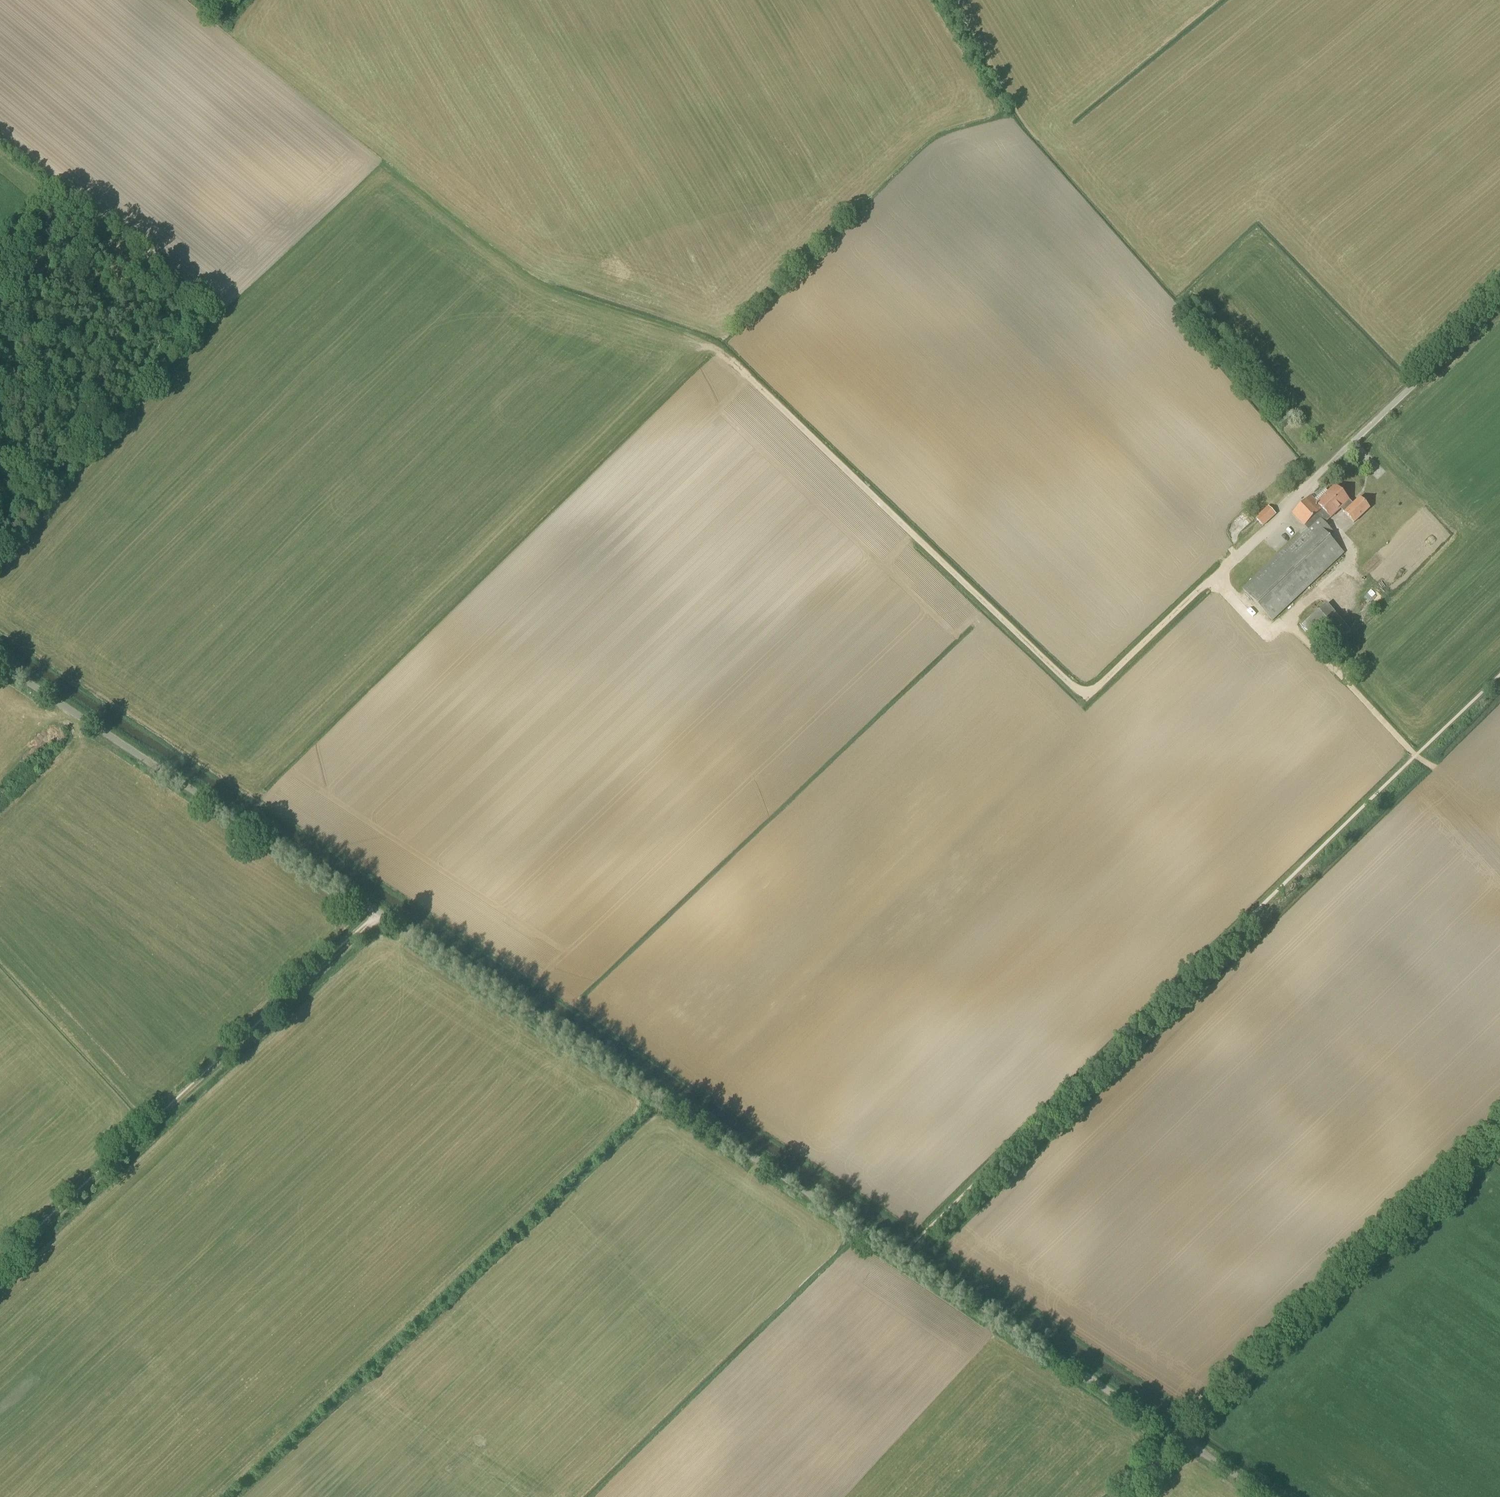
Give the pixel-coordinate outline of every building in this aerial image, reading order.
[(1352,505),(1348,501),(1335,487),(1317,503),(1310,496),(1292,513),(1305,528),(1275,557),(1243,589),(1272,621),(1343,554),(1329,539),(1334,534),(1324,524),(1340,509),(1354,523),(1369,509),(1359,499),(1352,505)] [(1263,527),(1276,515),(1268,506),(1255,518),(1263,527)] [(1341,521),(1347,529),(1353,523),(1346,516),(1341,521)]
